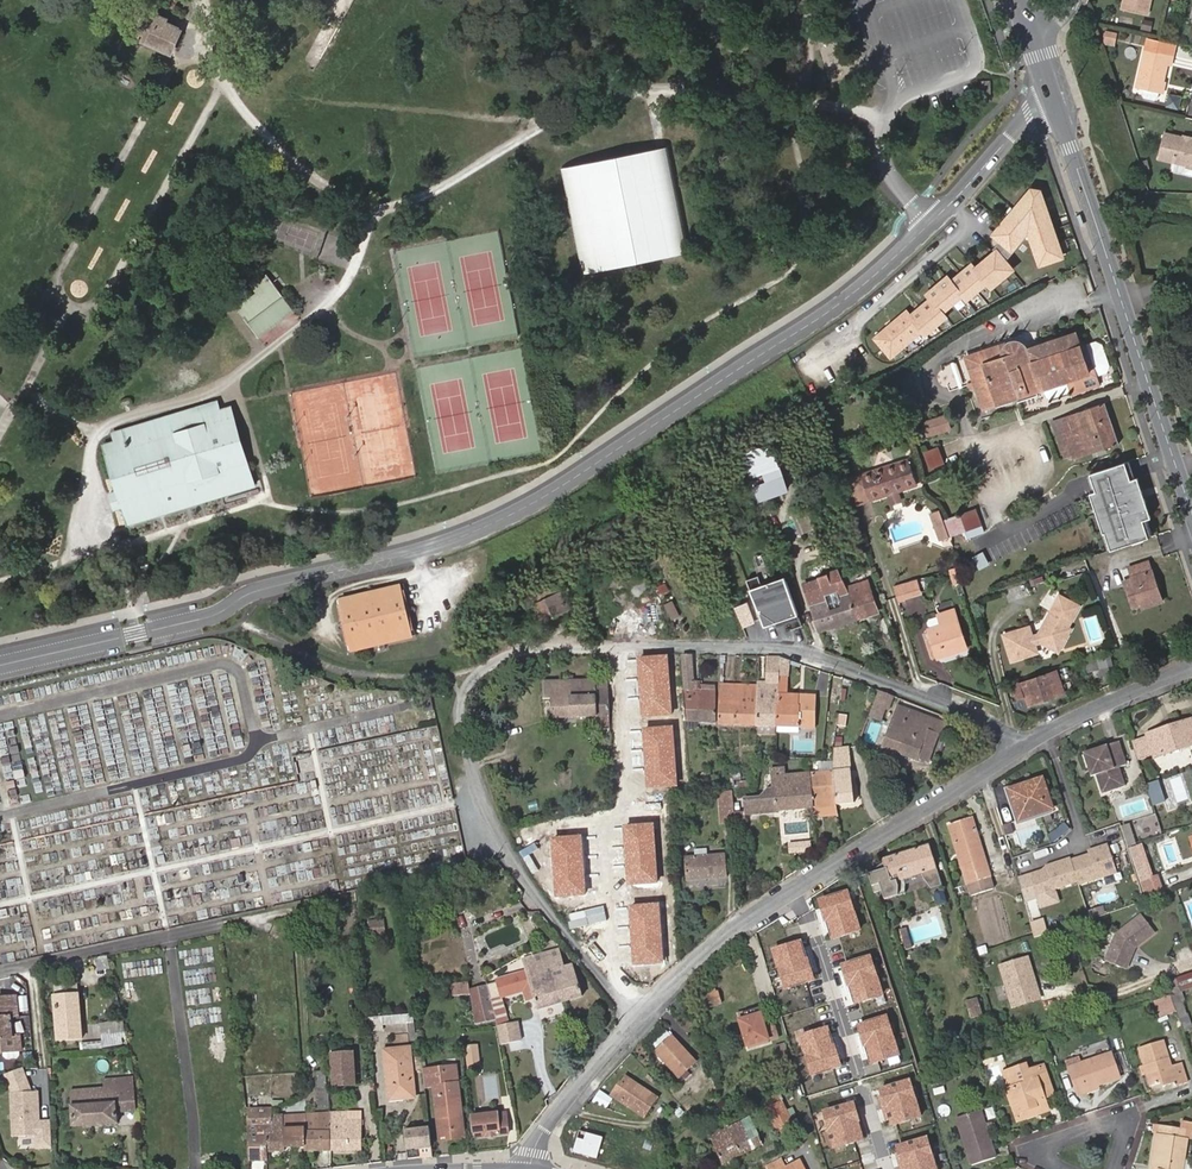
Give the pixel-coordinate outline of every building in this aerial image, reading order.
[(1119,13),(1143,19),(1148,0),(1122,0),(1119,13)] [(172,53),(183,25),(148,11),(138,39),(172,53)] [(1114,46),(1116,35),(1105,32),(1102,43),(1114,46)] [(1159,95),(1165,68),(1168,69),(1170,59),(1144,53),(1135,90),(1138,91),(1139,91),(1156,94),(1159,95)] [(980,85),(981,93),(991,92),(990,84),(980,85)] [(1139,91),(1138,91),(1137,97),(1140,100),(1151,102),(1155,100),(1156,94),(1139,91)] [(1164,107),(1177,111),(1181,97),(1167,93),(1164,107)] [(1181,142),(1161,137),(1155,162),(1171,166),(1183,169),(1184,166),(1191,168),(1191,145),(1186,143),(1186,146),(1181,145),(1181,142)] [(664,150),(586,165),(558,171),(580,277),(661,262),(686,257),(664,150)] [(1171,166),(1169,175),(1191,181),(1191,168),(1184,166),(1183,169),(1171,166)] [(1062,257),(1040,190),(1030,189),(993,233),(1011,249),(1027,231),(1039,265),(1062,257)] [(947,277),(926,294),(930,298),(909,316),(906,312),(875,338),(890,356),(922,330),(925,334),(945,317),(942,313),(963,296),(967,300),(987,283),(991,287),(1013,269),(997,250),(974,268),(971,265),(951,282),(947,277)] [(272,286),(241,310),(260,334),(291,311),(272,286)] [(267,345),(300,317),(295,311),(262,339),(267,345)] [(1027,349),(1025,346),(1023,344),(1021,342),(1018,341),(1013,342),(1008,343),(965,357),(982,409),(1043,388),(1066,380),(1067,385),(1095,375),(1084,343),(1079,345),(1075,333),(1054,340),(1027,349)] [(1053,337),(1025,346),(1027,349),(1054,340),(1053,337)] [(1095,340),(1084,343),(1095,375),(1106,372),(1109,365),(1101,343),(1095,340)] [(1066,380),(1043,388),(1046,396),(1050,398),(1069,391),(1067,385),(1066,380)] [(226,425),(222,412),(219,402),(116,434),(118,443),(106,447),(121,492),(112,495),(117,509),(125,507),(130,522),(256,484),(237,422),(226,425)] [(1118,443),(1104,405),(1053,423),(1064,456),(1073,453),(1075,458),(1118,443)] [(233,408),(222,412),(226,425),(237,422),(233,408)] [(950,428),(946,415),(924,421),(928,435),(950,428)] [(945,461),(938,445),(924,452),(930,468),(945,461)] [(916,485),(907,460),(862,474),(870,499),(916,485)] [(1154,517),(1140,473),(1133,476),(1128,461),(1093,472),(1098,490),(1092,492),(1105,532),(1107,531),(1112,549),(1151,537),(1146,519),(1154,517)] [(870,499),(862,474),(851,478),(859,503),(870,499)] [(985,532),(977,508),(943,520),(949,536),(965,530),(968,538),(985,532)] [(808,510),(794,515),(800,532),(814,527),(808,510)] [(940,510),(931,513),(940,539),(949,536),(943,520),(940,510)] [(847,550),(833,555),(835,560),(849,556),(847,550)] [(990,563),(983,551),(974,556),(980,568),(990,563)] [(1162,602),(1148,560),(1130,567),(1132,576),(1124,580),(1133,607),(1140,605),(1141,608),(1162,602)] [(951,584),(961,582),(957,565),(947,568),(951,584)] [(857,619),(846,587),(843,580),(838,569),(817,577),(818,580),(804,584),(819,630),(857,619)] [(803,624),(785,574),(762,585),(758,575),(746,580),(764,626),(769,624),(768,623),(778,619),(780,624),(789,621),(792,628),(803,624)] [(915,576),(899,581),(903,596),(919,590),(915,576)] [(867,580),(846,587),(857,619),(878,612),(867,580)] [(899,581),(892,584),(896,598),(903,596),(899,581)] [(403,585),(340,601),(350,655),(418,640),(403,585)] [(571,606),(563,591),(530,606),(537,622),(571,606)] [(1004,634),(1012,659),(1037,651),(1035,642),(1041,640),(1059,649),(1070,627),(1067,626),(1079,604),(1058,593),(1039,633),(1032,635),(1029,625),(1004,634)] [(756,638),(767,632),(752,602),(746,604),(744,599),(735,604),(747,630),(751,628),(756,638)] [(679,615),(672,601),(665,604),(671,619),(679,615)] [(966,648),(953,610),(938,615),(938,616),(941,625),(930,629),(929,629),(929,630),(931,635),(938,656),(938,657),(966,648)] [(941,625),(938,616),(927,620),(930,629),(941,625)] [(938,656),(931,635),(929,630),(922,633),(931,659),(938,656)] [(1107,653),(1089,657),(1093,676),(1112,672),(1107,653)] [(685,720),(699,721),(700,689),(694,689),(694,682),(691,655),(681,655),(683,689),(682,689),(685,720)] [(765,684),(778,684),(778,677),(778,657),(765,656),(765,682),(765,684)] [(787,678),(789,660),(778,657),(778,677),(787,678)] [(1064,692),(1056,670),(1013,685),(1014,688),(1010,689),(1012,695),(1016,694),(1017,698),(1026,696),(1029,704),(1064,692)] [(778,684),(777,726),(814,727),(815,695),(788,695),(788,678),(787,678),(778,677),(778,684)] [(552,717),(609,715),(608,678),(542,680),(543,697),(550,697),(552,717)] [(756,726),(775,726),(777,726),(778,684),(765,684),(765,682),(757,682),(757,685),(756,724),(756,726)] [(719,723),(756,724),(757,685),(719,684),(719,723)] [(668,719),(683,720),(685,720),(682,689),(666,688),(668,719)] [(838,702),(840,689),(830,688),(829,702),(838,702)] [(700,689),(699,721),(714,722),(713,690),(700,689)] [(881,720),(886,708),(889,709),(894,695),(880,690),(869,715),(881,720)] [(1058,703),(1062,710),(1076,704),(1072,696),(1058,703)] [(943,734),(946,724),(898,706),(882,747),(916,759),(917,757),(928,761),(939,733),(943,734)] [(845,726),(847,714),(837,713),(835,725),(845,726)] [(610,727),(609,715),(598,716),(598,728),(610,727)] [(1148,738),(1152,751),(1154,756),(1191,743),(1191,721),(1191,719),(1146,734),(1148,738)] [(482,734),(499,729),(497,723),(486,727),(484,721),(478,722),(482,734)] [(775,734),(775,726),(757,726),(757,734),(775,734)] [(503,741),(499,729),(482,734),(486,747),(503,741)] [(1148,738),(1133,743),(1137,756),(1152,751),(1148,738)] [(614,746),(615,755),(638,750),(636,741),(614,746)] [(1120,742),(1085,754),(1092,777),(1097,775),(1103,794),(1126,786),(1120,768),(1128,765),(1120,742)] [(833,761),(832,761),(836,804),(853,803),(848,748),(834,749),(833,761)] [(820,772),(809,773),(813,807),(836,804),(832,761),(821,761),(820,772)] [(771,769),(772,788),(766,788),(760,797),(744,799),(746,815),(777,812),(777,810),(813,807),(809,773),(785,775),(785,768),(771,769)] [(1181,773),(1166,778),(1175,804),(1190,798),(1181,773)] [(1052,808),(1041,779),(1009,790),(1019,819),(1052,808)] [(720,823),(735,821),(734,812),(732,789),(717,791),(720,823)] [(1149,792),(1153,806),(1165,802),(1161,789),(1149,792)] [(642,803),(641,841),(666,841),(666,803),(642,803)] [(836,804),(813,807),(814,816),(838,814),(836,804)] [(1136,819),(1140,838),(1160,834),(1156,815),(1136,819)] [(993,889),(972,820),(949,828),(971,896),(993,889)] [(1128,821),(1117,824),(1125,848),(1136,844),(1128,821)] [(1012,834),(1009,824),(1002,826),(1005,837),(1012,834)] [(550,851),(548,832),(526,833),(528,852),(538,852),(550,851)] [(1155,897),(1138,843),(1136,844),(1125,848),(1142,901),(1155,897)] [(943,887),(931,844),(882,858),(886,870),(869,874),(876,894),(883,892),(885,898),(906,892),(907,884),(923,880),(931,891),(943,887)] [(1046,868),(1028,874),(1035,898),(1055,892),(1054,888),(1076,881),(1077,884),(1115,872),(1106,844),(1091,849),(1092,852),(1070,860),(1069,858),(1045,865),(1046,868)] [(726,876),(724,854),(684,857),(686,879),(726,876)] [(664,916),(663,892),(628,895),(630,918),(653,917),(664,916)] [(1058,901),(1055,892),(1035,898),(1038,907),(1058,901)] [(1090,910),(1092,916),(1101,913),(1099,907),(1090,910)] [(665,927),(664,916),(653,917),(654,928),(665,927)] [(1114,934),(1103,961),(1124,969),(1131,949),(1151,933),(1137,916),(1114,934)] [(368,936),(385,934),(382,918),(366,920),(368,936)] [(1031,921),(1034,934),(1043,932),(1039,919),(1031,921)] [(911,948),(906,928),(898,929),(903,949),(911,948)] [(760,950),(755,940),(748,943),(752,954),(760,950)] [(561,951),(535,959),(541,976),(553,973),(563,1004),(584,997),(575,966),(566,968),(561,951)] [(99,970),(111,966),(107,954),(95,958),(99,970)] [(541,976),(535,959),(525,963),(528,975),(499,985),(500,988),(490,991),(498,1017),(500,1024),(502,1036),(522,1032),(520,1023),(511,1023),(503,1000),(526,992),(533,990),(536,1001),(539,1011),(563,1004),(553,973),(541,976)] [(1028,959),(1001,968),(1015,1008),(1042,999),(1028,959)] [(870,988),(880,985),(874,966),(849,974),(851,978),(834,984),(800,995),(811,1031),(818,1029),(816,1024),(843,1015),(845,1021),(846,1027),(865,1021),(863,1014),(876,1010),(873,1000),(870,988)] [(1176,978),(1180,991),(1191,987),(1191,973),(1176,978)] [(851,978),(849,974),(832,979),(834,984),(851,978)] [(469,994),(468,982),(451,984),(452,996),(469,994)] [(490,991),(488,985),(471,990),(480,1023),(498,1017),(490,991)] [(883,996),(880,985),(870,988),(873,1000),(883,996)] [(536,1001),(533,990),(526,992),(529,1003),(536,1001)] [(716,992),(702,997),(703,1002),(718,997),(716,992)] [(81,1038),(78,994),(53,996),(57,1040),(81,1038)] [(11,1017),(16,1017),(14,996),(0,998),(0,1053),(2,1050),(17,1049),(19,1049),(18,1036),(12,1036),(8,1037),(6,1018),(11,1017)] [(1176,1012),(1171,996),(1156,1001),(1160,1017),(1176,1012)] [(718,997),(703,1002),(707,1013),(721,1008),(718,997)] [(969,1013),(979,1011),(976,998),(966,1000),(969,1013)] [(878,1017),(876,1010),(863,1014),(865,1021),(878,1017)] [(413,1021),(412,1013),(369,1016),(371,1031),(383,1029),(382,1025),(413,1021)] [(743,1029),(749,1048),(768,1042),(768,1041),(777,1038),(773,1025),(764,1028),(759,1013),(746,1018),(748,1027),(743,1029)] [(818,1029),(845,1021),(843,1015),(816,1024),(818,1029)] [(746,1018),(740,1020),(743,1029),(748,1027),(746,1018)] [(123,1033),(121,1021),(100,1024),(102,1036),(120,1034),(123,1033)] [(523,1039),(522,1032),(502,1036),(503,1043),(523,1039)] [(122,1044),(120,1034),(102,1036),(104,1047),(122,1044)] [(695,1059),(670,1034),(654,1051),(678,1075),(695,1059)] [(1137,1046),(1143,1065),(1145,1072),(1149,1084),(1159,1081),(1161,1086),(1174,1081),(1175,1085),(1186,1082),(1180,1063),(1170,1066),(1161,1038),(1137,1046)] [(780,1058),(788,1055),(785,1044),(778,1045),(780,1058)] [(481,1066),(478,1046),(466,1047),(468,1068),(481,1066)] [(413,1097),(408,1048),(384,1050),(389,1099),(413,1097)] [(17,1049),(2,1050),(2,1055),(5,1058),(15,1057),(17,1054),(17,1049)] [(355,1084),(352,1052),(330,1054),(332,1086),(355,1084)] [(1118,1077),(1110,1054),(1068,1067),(1077,1094),(1086,1092),(1085,1088),(1118,1077)] [(455,1065),(442,1067),(444,1084),(456,1082),(455,1065)] [(1053,1094),(1043,1066),(1028,1070),(1026,1065),(1003,1073),(1008,1089),(1006,1090),(1017,1121),(1047,1110),(1044,1098),(1053,1094)] [(23,1067),(8,1073),(14,1092),(31,1091),(23,1067)] [(298,1067),(275,1067),(275,1078),(298,1078),(298,1067)] [(422,1068),(423,1086),(432,1085),(437,1132),(461,1130),(456,1082),(444,1084),(442,1067),(422,1068)] [(328,1107),(326,1071),(316,1072),(318,1107),(328,1107)] [(637,1087),(639,1085),(625,1076),(624,1078),(637,1087)] [(117,1113),(136,1112),(136,1088),(134,1077),(103,1080),(104,1088),(71,1091),(73,1126),(117,1124),(117,1113)] [(657,1096),(639,1085),(637,1087),(624,1078),(613,1096),(645,1116),(657,1096)] [(469,1083),(472,1102),(484,1101),(482,1082),(469,1083)] [(605,1109),(612,1097),(600,1090),(593,1102),(605,1109)] [(14,1092),(12,1092),(14,1136),(37,1135),(40,1135),(39,1121),(38,1091),(31,1091),(14,1092)] [(793,1127),(780,1097),(764,1104),(778,1134),(793,1127)] [(270,1109),(246,1110),(247,1121),(247,1136),(249,1160),(267,1160),(267,1151),(266,1130),(270,1129),(270,1114),(270,1109)] [(995,1157),(979,1111),(956,1118),(971,1164),(995,1157)] [(346,1112),(329,1113),(329,1150),(360,1150),(359,1119),(347,1119),(346,1112)] [(329,1113),(303,1114),(306,1146),(306,1151),(329,1150),(329,1113)] [(273,1114),(270,1114),(270,1129),(266,1130),(267,1151),(284,1150),(284,1146),(306,1146),(303,1114),(283,1115),(283,1114),(273,1114)] [(470,1117),(473,1137),(507,1134),(505,1122),(497,1123),(495,1114),(470,1117)] [(762,1145),(750,1119),(711,1136),(722,1162),(762,1145)] [(51,1121),(39,1121),(40,1135),(37,1135),(38,1147),(52,1147),(51,1121)] [(1183,1121),(1182,1129),(1185,1130),(1184,1139),(1186,1139),(1191,1140),(1191,1138),(1191,1123),(1183,1121)] [(1160,1135),(1161,1126),(1154,1125),(1153,1134),(1156,1134),(1160,1135)] [(1186,1139),(1184,1139),(1185,1130),(1182,1129),(1161,1126),(1160,1135),(1156,1134),(1151,1168),(1182,1168),(1186,1139)] [(429,1145),(427,1128),(417,1129),(419,1147),(429,1145)] [(419,1147),(417,1129),(404,1130),(406,1148),(419,1147)] [(461,1130),(437,1132),(438,1140),(462,1137),(461,1130)] [(17,1136),(17,1147),(36,1147),(36,1136),(17,1136)] [(419,1157),(417,1147),(406,1148),(407,1159),(419,1157)] [(799,1160),(782,1168),(803,1168),(799,1160)]
